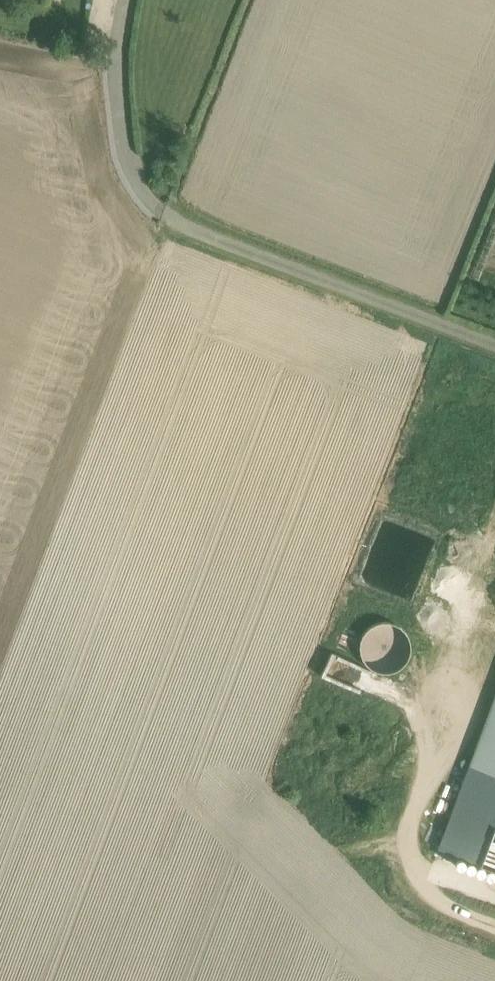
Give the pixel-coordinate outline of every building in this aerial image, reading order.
[(369,666),(405,663),(402,622),(366,624),(369,666)] [(440,845),(494,865),(494,697),(440,845)]
